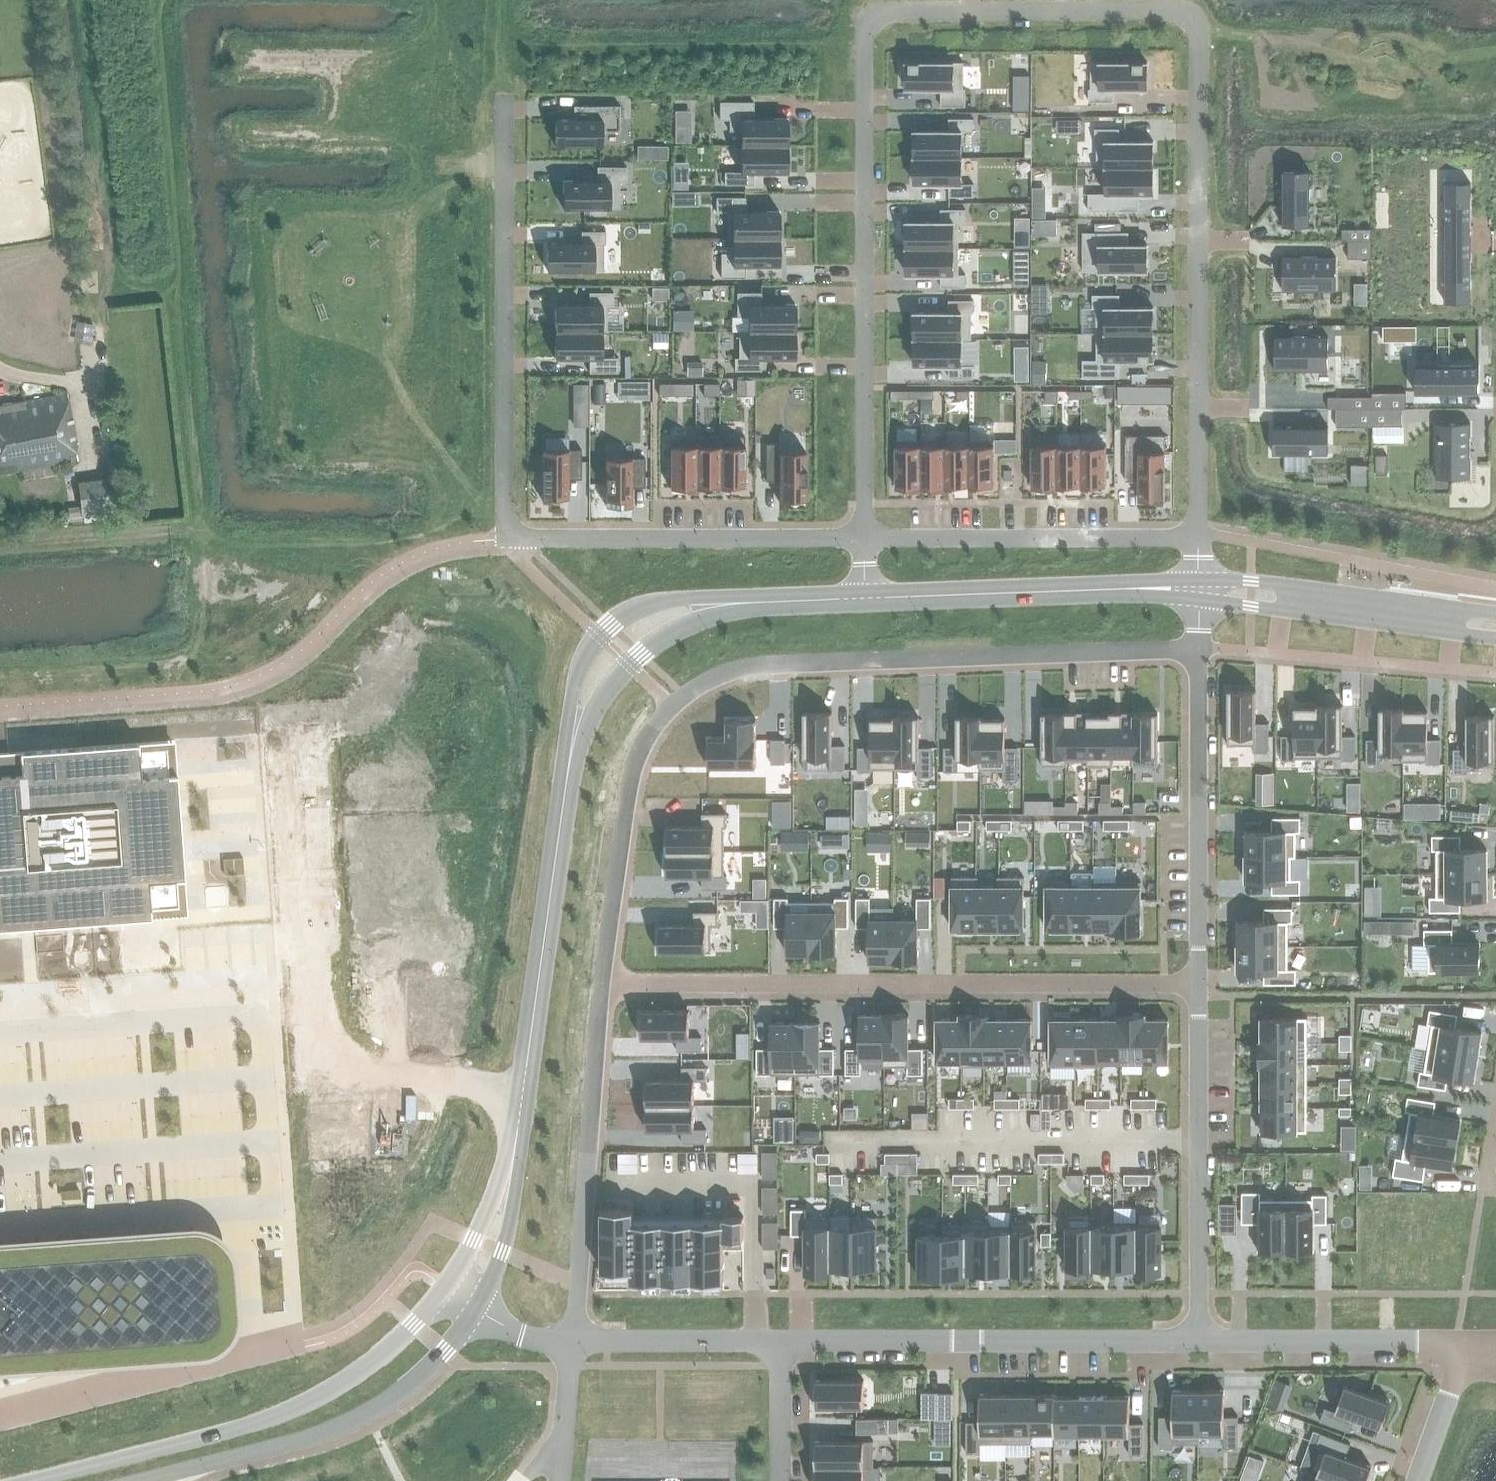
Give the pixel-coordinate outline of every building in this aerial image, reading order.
[(907,62),(907,89),(941,89),(941,106),(965,106),(965,89),(963,89),(963,62),(908,62),(907,62)] [(1089,89),(1089,102),(1113,102),(1113,90),(1147,90),(1147,62),(1091,62),(1091,89),(1089,89)] [(1029,99),(1013,99),(1013,110),(1029,110),(1029,99)] [(719,101),(719,119),(729,119),(729,130),(740,130),(740,145),(787,145),(787,118),(753,118),(753,101),(719,101)] [(555,119),(555,146),(602,146),(601,131),(619,131),(619,105),(578,105),(578,119),(555,119)] [(915,130),(915,157),(967,157),(967,131),(973,131),(973,118),(949,118),(949,130),(915,130)] [(675,128),(675,142),(690,142),(690,128),(675,128)] [(1119,129),(1095,129),(1095,141),(1097,141),(1097,168),(1106,168),(1153,167),(1153,140),(1119,140),(1119,129)] [(724,171),(724,184),(753,184),(753,172),(787,172),(787,145),(740,145),(740,171),(724,171)] [(638,147),(637,159),(666,159),(666,147),(638,147)] [(915,157),(915,184),(949,184),(949,196),(973,197),(974,184),(967,184),(967,157),(915,157)] [(563,181),(563,209),(619,209),(619,182),(626,182),(626,181),(624,181),(624,168),(626,168),(626,167),(597,167),(597,181),(563,181)] [(1119,195),(1153,195),(1153,167),(1106,168),(1106,193),(1088,193),(1088,211),(1119,211),(1119,195)] [(1282,171),(1282,226),(1309,226),(1309,171),(1282,171)] [(1444,303),(1470,303),(1470,183),(1444,183),(1444,303)] [(680,206),(680,192),(672,192),(672,206),(680,206)] [(716,197),(716,212),(727,212),(727,238),(732,238),(779,238),(779,211),(745,211),(745,197),(716,197)] [(1032,208),(1032,218),(1046,218),(1046,208),(1032,208)] [(907,221),(907,248),(959,248),(959,222),(965,222),(965,209),(941,209),(941,221),(907,221)] [(1095,232),(1120,232),(1121,223),(1095,223),(1095,232)] [(1344,229),(1344,240),(1350,240),(1350,243),(1371,243),(1371,229),(1344,229)] [(547,243),(547,271),(603,271),(603,244),(605,244),(605,243),(603,243),(603,233),(605,233),(605,231),(581,231),(581,243),(547,243)] [(1083,271),(1147,272),(1147,244),(1123,244),(1123,232),(1120,232),(1095,232),(1083,232),(1083,271)] [(1014,234),(1014,247),(1030,247),(1030,234),(1014,234)] [(720,253),(720,277),(745,277),(745,265),(779,265),(779,238),(732,238),(732,253),(720,253)] [(1350,243),(1350,257),(1371,257),(1371,243),(1350,243)] [(907,248),(907,275),(941,275),(941,287),(965,287),(966,275),(959,275),(959,248),(907,248)] [(1282,256),(1282,277),(1295,277),(1295,291),(1336,291),(1336,256),(1282,256)] [(1031,284),(1031,299),(1048,299),(1048,284),(1031,284)] [(652,288),(652,300),(668,300),(668,288),(652,288)] [(555,304),(555,331),(602,331),(606,331),(606,305),(613,305),(613,304),(611,304),(611,294),(613,293),(613,292),(589,292),(589,304),(555,304)] [(736,305),(736,317),(748,317),(748,331),(795,331),(795,304),(761,304),(761,292),(736,292),(736,294),(738,294),(738,305),(736,305)] [(1096,308),(1096,334),(1153,333),(1153,306),(1119,306),(1119,295),(1092,295),(1092,308),(1096,308)] [(915,312),(915,339),(962,339),(972,339),(971,313),(973,313),(973,300),(949,300),(949,312),(915,312)] [(80,312),(76,342),(90,344),(94,313),(80,312)] [(673,313),(673,328),(690,328),(690,313),(673,313)] [(1416,327),(1383,327),(1383,341),(1416,341),(1416,327)] [(555,331),(555,359),(589,359),(589,373),(618,373),(618,372),(616,372),(616,359),(618,359),(618,358),(602,358),(602,331),(555,331)] [(733,369),(733,370),(760,371),(761,359),(795,359),(795,331),(748,331),(738,331),(738,358),(734,358),(734,359),(735,359),(735,369),(733,369)] [(1153,361),(1153,333),(1096,334),(1096,360),(1082,360),(1082,377),(1119,377),(1119,361),(1153,361)] [(1274,336),(1274,371),(1327,371),(1327,336),(1274,336)] [(915,339),(915,366),(949,366),(949,378),(973,378),(973,365),(962,365),(962,339),(915,339)] [(1032,361),(1032,384),(1046,384),(1046,360),(1032,361)] [(686,361),(686,376),(703,376),(703,361),(686,361)] [(1415,393),(1478,393),(1478,366),(1415,366),(1415,393)] [(1015,381),(1028,381),(1028,371),(1015,371),(1015,381)] [(739,379),(739,395),(754,395),(754,379),(739,379)] [(617,382),(617,399),(649,399),(648,382),(617,382)] [(573,384),(573,401),(587,401),(587,384),(573,384)] [(594,384),(594,400),(604,400),(604,384),(594,384)] [(658,384),(658,396),(674,396),(674,384),(658,384)] [(703,384),(703,396),(719,396),(719,384),(703,384)] [(1133,404),(1133,386),(1117,386),(1117,404),(1133,404)] [(909,391),(909,399),(921,399),(921,391),(909,391)] [(921,391),(921,399),(933,399),(933,391),(921,391)] [(957,391),(957,403),(969,403),(969,391),(957,391)] [(1045,391),(1045,399),(1045,403),(1057,403),(1057,391),(1045,391)] [(1069,399),(1081,399),(1081,391),(1069,391),(1069,399)] [(1081,399),(1093,399),(1093,391),(1081,391),(1081,399)] [(77,460),(72,427),(67,394),(24,402),(0,406),(0,473),(77,460)] [(1372,397),(1372,409),(1390,409),(1391,409),(1402,409),(1402,396),(1386,396),(1372,396),(1372,397)] [(1347,397),(1347,409),(1371,409),(1371,397),(1347,397)] [(1372,409),(1372,426),(1391,426),(1390,409),(1372,409)] [(573,415),(573,426),(587,426),(587,415),(573,415)] [(1470,478),(1470,423),(1436,423),(1436,466),(1449,466),(1449,478),(1470,478)] [(1328,427),(1272,427),(1272,454),(1328,454),(1328,427)] [(1125,475),(1138,475),(1138,500),(1156,500),(1156,502),(1165,502),(1165,451),(1143,451),(1143,435),(1125,435),(1125,475)] [(670,441),(670,488),(685,488),(685,490),(695,490),(695,488),(695,436),(693,436),(693,441),(670,441)] [(695,436),(695,488),(704,488),(704,486),(719,486),(719,436),(695,436)] [(719,486),(719,488),(728,488),(728,486),(744,486),(744,485),(744,436),(719,436),(719,486)] [(1031,436),(1032,488),(1047,488),(1047,490),(1057,490),(1057,488),(1057,436),(1031,436)] [(1057,436),(1057,488),(1058,488),(1066,488),(1066,486),(1081,486),(1081,445),(1058,445),(1058,436),(1057,436)] [(1003,440),(1003,453),(1016,453),(1016,440),(1003,440)] [(896,441),(896,488),(911,488),(911,490),(921,490),(921,488),(921,441),(896,441)] [(921,441),(921,488),(935,488),(936,490),(945,490),(945,488),(945,441),(921,441)] [(945,441),(945,488),(954,488),(954,486),(969,486),(969,441),(967,441),(967,445),(946,445),(946,441),(945,441)] [(969,486),(969,488),(978,488),(978,486),(994,486),(994,441),(969,441),(969,486)] [(765,475),(778,475),(778,498),(778,502),(787,502),(787,500),(805,500),(805,451),(778,451),(778,443),(765,443),(765,475)] [(1081,486),(1081,488),(1090,488),(1090,486),(1106,486),(1106,445),(1081,445),(1081,486)] [(568,498),(567,473),(581,473),(581,449),(541,449),(541,500),(550,500),(550,498),(568,498)] [(1375,455),(1375,475),(1386,475),(1386,455),(1375,455)] [(631,506),(631,481),(644,481),(644,458),(605,458),(605,500),(605,506),(622,506),(631,506)] [(68,518),(120,512),(116,476),(77,481),(80,508),(67,510),(68,518)] [(1227,691),(1227,746),(1253,746),(1253,753),(1268,753),(1268,723),(1256,723),(1255,723),(1255,691),(1227,691)] [(1281,736),(1281,760),(1295,760),(1295,758),(1318,758),(1318,749),(1318,706),(1316,706),(1316,708),(1293,708),(1294,736),(1281,736)] [(1318,749),(1318,758),(1340,758),(1340,761),(1355,761),(1355,736),(1342,736),(1342,706),(1318,706),(1318,749)] [(1366,740),(1366,764),(1380,764),(1380,757),(1401,757),(1401,762),(1403,762),(1403,752),(1403,709),(1379,709),(1379,740),(1378,740),(1366,740)] [(1403,752),(1403,762),(1425,762),(1425,764),(1440,764),(1440,740),(1427,740),(1427,711),(1405,711),(1404,711),(1404,709),(1403,709),(1403,752)] [(803,713),(803,758),(830,758),(830,770),(844,770),(844,746),(831,746),(831,713),(803,713)] [(1041,714),(1041,766),(1065,766),(1065,713),(1064,713),(1064,714),(1041,714)] [(1065,713),(1065,766),(1067,766),(1067,761),(1087,761),(1087,766),(1088,766),(1088,757),(1088,713),(1065,713)] [(1088,757),(1088,766),(1111,766),(1111,713),(1109,713),(1109,716),(1089,716),(1089,713),(1088,713),(1088,757)] [(1111,713),(1111,766),(1112,766),(1112,757),(1132,757),(1132,766),(1133,766),(1133,757),(1133,713),(1111,713)] [(1133,757),(1133,766),(1157,766),(1157,714),(1134,714),(1134,713),(1133,713),(1133,757)] [(857,748),(857,772),(872,772),(872,770),(894,770),(894,717),(893,717),(893,719),(870,719),(870,748),(857,748)] [(894,717),(894,770),(917,770),(917,777),(931,777),(931,748),(919,748),(918,717),(894,717)] [(980,717),(980,769),(1003,769),(1003,781),(1017,781),(1017,748),(1005,748),(1004,719),(982,719),(982,717),(980,717)] [(1453,749),(1453,774),(1467,774),(1467,767),(1494,767),(1494,717),(1466,717),(1466,749),(1453,749)] [(943,748),(943,772),(958,772),(958,760),(980,760),(980,718),(956,718),(956,748),(943,748)] [(708,740),(708,768),(756,768),(756,720),(726,720),(726,740),(708,740)] [(771,740),(771,764),(785,764),(785,740),(771,740)] [(0,751),(0,919),(179,906),(167,745),(23,756),(23,750),(0,751)] [(1269,774),(1256,774),(1256,787),(1269,787),(1269,774)] [(1347,811),(1360,811),(1360,798),(1347,798),(1347,811)] [(1065,806),(1065,814),(1077,814),(1077,813),(1077,802),(1065,802),(1065,806)] [(1098,813),(1098,815),(1110,814),(1110,806),(1110,802),(1098,802),(1098,813)] [(1133,813),(1133,814),(1145,814),(1145,813),(1145,802),(1133,802),(1133,813)] [(1404,803),(1404,819),(1417,819),(1417,803),(1404,803)] [(1053,813),(1053,814),(1065,814),(1065,806),(1053,806),(1053,813)] [(1110,806),(1110,814),(1123,814),(1123,813),(1123,806),(1110,806)] [(1450,810),(1449,820),(1473,822),(1474,812),(1450,810)] [(855,825),(868,825),(868,812),(855,812),(855,825)] [(666,827),(666,852),(724,852),(724,828),(726,828),(726,814),(702,814),(702,826),(666,827)] [(838,829),(850,829),(850,816),(838,816),(838,829)] [(776,817),(776,828),(791,828),(791,817),(776,817)] [(1245,832),(1245,857),(1295,857),(1295,833),(1300,833),(1300,818),(1271,819),(1271,832),(1245,832)] [(957,831),(970,831),(970,821),(957,821),(957,831)] [(999,830),(999,821),(986,821),(986,830),(999,830)] [(999,830),(1011,830),(1011,821),(999,821),(999,830)] [(1070,831),(1070,821),(1058,821),(1058,831),(1070,831)] [(1083,821),(1070,821),(1070,831),(1083,831),(1083,821)] [(1116,821),(1103,821),(1103,830),(1116,830),(1116,821)] [(1129,821),(1116,821),(1116,830),(1129,830),(1129,821)] [(796,833),(796,849),(808,849),(808,833),(796,833)] [(868,833),(868,851),(891,851),(890,833),(868,833)] [(837,834),(837,848),(849,848),(849,834),(837,834)] [(1431,836),(1431,851),(1436,851),(1436,874),(1486,874),(1486,850),(1460,850),(1460,836),(1431,836)] [(666,852),(666,877),(702,877),(702,889),(726,889),(726,875),(724,875),(724,852),(666,852)] [(1245,857),(1245,881),(1271,881),(1271,895),(1300,895),(1300,880),(1307,880),(1307,858),(1295,858),(1295,857),(1245,857)] [(1429,898),(1429,913),(1460,913),(1460,899),(1468,899),(1486,899),(1486,874),(1436,874),(1436,898),(1429,898)] [(969,929),(978,929),(978,887),(978,877),(951,877),(951,929),(956,929),(956,934),(969,934),(969,929)] [(999,887),(999,929),(1023,929),(1023,881),(1023,877),(999,877),(999,887)] [(1072,929),(1072,887),(1072,882),(1046,882),(1046,919),(1046,929),(1072,929)] [(1105,934),(1114,934),(1114,882),(1092,882),(1092,887),(1091,929),(1105,929),(1105,934)] [(1114,882),(1114,934),(1140,934),(1140,882),(1114,882)] [(978,929),(999,929),(999,887),(978,887),(978,929)] [(1092,887),(1072,887),(1072,929),(1091,929),(1092,887)] [(1365,888),(1365,904),(1375,904),(1379,900),(1379,892),(1374,888),(1365,888)] [(811,902),(788,902),(788,898),(774,898),(774,928),(787,928),(787,954),(811,954),(811,902)] [(811,902),(811,954),(836,954),(836,928),(848,928),(848,898),(834,898),(834,902),(811,902)] [(868,962),(893,962),(893,919),(869,919),(869,898),(856,898),(856,928),(868,928),(868,962)] [(916,920),(893,919),(893,962),(917,962),(918,928),(930,928),(930,898),(916,898),(916,920)] [(740,900),(740,912),(756,912),(756,900),(740,900)] [(1237,922),(1237,947),(1288,947),(1288,923),(1292,923),(1292,909),(1263,909),(1263,922),(1237,922)] [(658,925),(658,953),(706,953),(706,926),(718,926),(718,912),(693,912),(693,925),(658,925)] [(1364,921),(1364,933),(1413,933),(1413,921),(1364,921)] [(1412,944),(1412,969),(1428,969),(1428,972),(1478,972),(1478,943),(1452,943),(1452,930),(1424,930),(1424,944),(1412,944)] [(1237,947),(1237,971),(1263,971),(1263,985),(1295,985),(1295,970),(1287,970),(1288,947),(1237,947)] [(1429,1010),(1427,1025),(1431,1026),(1427,1049),(1477,1057),(1481,1033),(1455,1028),(1457,1015),(1429,1010)] [(641,1011),(641,1039),(676,1039),(676,1052),(701,1052),(701,1038),(689,1038),(689,1011),(641,1011)] [(884,1067),(884,1015),(859,1015),(859,1049),(845,1049),(845,1075),(860,1075),(860,1062),(882,1062),(882,1067),(884,1067)] [(908,1015),(884,1015),(884,1067),(907,1067),(907,1075),(922,1075),(922,1049),(908,1049),(908,1015)] [(985,1062),(985,1015),(959,1015),(959,1020),(959,1062),(959,1067),(985,1067),(985,1062)] [(1008,1062),(1008,1020),(994,1020),(994,1015),(985,1015),(985,1062),(1008,1062)] [(1075,1067),(1075,1020),(1068,1020),(1068,1015),(1055,1015),(1055,1020),(1050,1020),(1050,1027),(1050,1067),(1075,1067)] [(1145,1020),(1145,1015),(1129,1015),(1129,1020),(1122,1020),(1122,1062),(1145,1062),(1145,1020)] [(1261,1019),(1261,1041),(1306,1041),(1306,1019),(1261,1019)] [(959,1062),(959,1020),(936,1020),(936,1062),(959,1062)] [(1008,1062),(1031,1062),(1031,1020),(1008,1020),(1008,1062)] [(1099,1062),(1099,1020),(1075,1020),(1075,1067),(1079,1067),(1099,1067),(1099,1062)] [(1122,1020),(1110,1020),(1099,1020),(1099,1062),(1122,1062),(1122,1020)] [(1145,1020),(1145,1062),(1168,1062),(1168,1020),(1145,1020)] [(795,1075),(795,1023),(770,1023),(770,1049),(756,1049),(756,1075),(795,1075)] [(819,1023),(795,1023),(795,1075),(819,1075),(833,1075),(833,1049),(819,1049),(819,1023)] [(1259,1041),(1259,1064),(1261,1064),(1306,1064),(1306,1041),(1261,1041),(1259,1041)] [(1419,1071),(1417,1086),(1445,1090),(1447,1077),(1473,1081),(1477,1057),(1427,1049),(1424,1072),(1419,1071)] [(1261,1064),(1261,1087),(1306,1087),(1306,1064),(1261,1064)] [(646,1080),(646,1105),(694,1105),(694,1082),(706,1082),(706,1067),(681,1067),(681,1080),(646,1080)] [(1261,1087),(1261,1110),(1306,1110),(1306,1087),(1261,1087)] [(1407,1098),(1405,1112),(1409,1113),(1406,1136),(1455,1144),(1459,1119),(1433,1115),(1435,1102),(1407,1098)] [(961,1109),(961,1099),(948,1099),(948,1109),(961,1109)] [(961,1109),(974,1109),(974,1105),(974,1099),(961,1099),(961,1109)] [(1007,1109),(1007,1099),(994,1099),(994,1105),(994,1109),(1007,1109)] [(1007,1109),(1019,1109),(1019,1099),(1007,1099),(1007,1109)] [(1069,1109),(1069,1105),(1069,1099),(1056,1099),(1056,1109),(1069,1109)] [(1085,1105),(1085,1109),(1098,1109),(1098,1099),(1085,1099),(1085,1105)] [(1098,1099),(1098,1109),(1110,1109),(1110,1105),(1110,1099),(1098,1099)] [(1131,1105),(1131,1109),(1143,1109),(1143,1099),(1131,1099),(1131,1105)] [(1143,1099),(1143,1109),(1156,1109),(1156,1099),(1143,1099)] [(646,1105),(646,1131),(681,1131),(681,1143),(706,1143),(706,1129),(694,1129),(694,1105),(646,1105)] [(1041,1109),(1041,1130),(1051,1130),(1051,1109),(1041,1109)] [(1261,1110),(1261,1132),(1306,1132),(1306,1110),(1261,1110)] [(781,1133),(781,1142),(793,1142),(793,1133),(781,1133)] [(1395,1158),(1392,1176),(1423,1181),(1425,1164),(1452,1168),(1455,1144),(1406,1136),(1402,1159),(1395,1158)] [(1344,1141),(1344,1150),(1356,1150),(1356,1141),(1344,1141)] [(762,1179),(777,1179),(777,1152),(762,1152),(762,1179)] [(829,1154),(823,1154),(816,1154),(816,1164),(829,1164),(829,1154)] [(885,1154),(885,1164),(897,1164),(897,1154),(885,1154)] [(897,1164),(910,1164),(910,1154),(897,1154),(897,1164)] [(1051,1164),(1051,1154),(1038,1154),(1038,1163),(1051,1164)] [(1064,1163),(1064,1154),(1051,1154),(1051,1164),(1064,1164),(1064,1163)] [(1011,1184),(1011,1175),(998,1174),(998,1178),(998,1184),(1011,1184)] [(842,1184),(842,1178),(842,1175),(829,1175),(829,1184),(842,1184)] [(953,1178),(953,1184),(965,1184),(965,1175),(953,1175),(953,1178)] [(978,1178),(978,1175),(965,1175),(965,1184),(978,1185),(978,1178)] [(1104,1175),(1091,1175),(1091,1184),(1104,1184),(1104,1178),(1104,1175)] [(1136,1184),(1136,1175),(1124,1175),(1124,1178),(1124,1184),(1136,1184)] [(1149,1175),(1136,1175),(1136,1184),(1149,1185),(1149,1175)] [(777,1214),(777,1187),(762,1187),(762,1214),(777,1214)] [(1286,1250),(1286,1200),(1260,1200),(1260,1193),(1241,1193),(1241,1224),(1259,1224),(1259,1250),(1286,1250)] [(1326,1224),(1326,1195),(1312,1195),(1312,1200),(1286,1200),(1286,1250),(1313,1250),(1313,1224),(1326,1224)] [(743,1217),(723,1217),(723,1219),(723,1223),(633,1223),(633,1210),(603,1210),(601,1210),(601,1271),(631,1271),(631,1282),(723,1282),(723,1249),(743,1249),(743,1217)] [(829,1217),(806,1217),(806,1210),(790,1210),(791,1236),(805,1236),(805,1274),(829,1274),(829,1217)] [(852,1217),(850,1217),(850,1227),(831,1227),(831,1217),(829,1217),(829,1274),(831,1274),(831,1269),(852,1269),(852,1217)] [(876,1217),(852,1217),(852,1269),(876,1269),(876,1259),(876,1217)] [(1066,1217),(1066,1269),(1091,1269),(1091,1217),(1066,1217)] [(1091,1269),(1114,1269),(1114,1222),(1092,1222),(1092,1217),(1091,1217),(1091,1269)] [(942,1278),(965,1278),(965,1221),(964,1221),(964,1226),(942,1226),(942,1278)] [(967,1273),(988,1273),(988,1221),(986,1221),(965,1221),(965,1278),(967,1278),(967,1273)] [(988,1273),(1011,1273),(1011,1221),(1009,1221),(1009,1226),(990,1226),(990,1221),(988,1221),(988,1273)] [(1035,1273),(1035,1233),(1035,1221),(1011,1221),(1011,1273),(1035,1273)] [(1136,1274),(1136,1222),(1114,1222),(1114,1269),(1135,1269),(1135,1274),(1136,1274)] [(1136,1274),(1161,1274),(1161,1227),(1138,1227),(1138,1222),(1136,1222),(1136,1274)] [(762,1223),(762,1249),(777,1249),(777,1223),(762,1223)] [(918,1278),(942,1278),(942,1226),(941,1226),(941,1236),(918,1236),(918,1278)] [(1050,1234),(1041,1234),(1041,1246),(1050,1246),(1050,1234)] [(199,1335),(200,1335),(200,1334),(201,1334),(202,1334),(203,1334),(203,1333),(204,1333),(205,1333),(205,1332),(206,1332),(207,1332),(207,1331),(208,1331),(209,1331),(209,1330),(210,1330),(210,1329),(211,1329),(211,1328),(212,1328),(212,1327),(213,1327),(213,1326),(214,1326),(214,1325),(214,1324),(215,1324),(215,1323),(215,1322),(216,1322),(216,1321),(216,1320),(217,1320),(217,1319),(217,1318),(217,1317),(217,1316),(218,1316),(218,1315),(218,1314),(218,1313),(214,1266),(214,1265),(214,1264),(214,1263),(213,1263),(213,1262),(213,1261),(213,1260),(212,1260),(212,1259),(212,1258),(211,1258),(211,1257),(210,1257),(210,1256),(210,1255),(209,1255),(209,1254),(208,1254),(208,1253),(207,1253),(207,1252),(206,1252),(205,1252),(205,1251),(204,1251),(204,1250),(203,1250),(202,1250),(202,1249),(201,1249),(200,1249),(200,1248),(199,1248),(198,1248),(197,1248),(196,1248),(196,1247),(195,1247),(194,1247),(193,1247),(0,1261),(0,1349),(199,1335)] [(864,1380),(815,1380),(815,1408),(863,1408),(864,1380)] [(1350,1432),(1354,1419),(1380,1428),(1390,1402),(1344,1386),(1335,1412),(1324,1408),(1319,1421),(1350,1432)] [(1159,1417),(1159,1448),(1173,1448),(1173,1444),(1198,1444),(1198,1390),(1172,1390),(1172,1417),(1159,1417)] [(1198,1390),(1198,1444),(1199,1444),(1199,1447),(1223,1447),(1223,1448),(1238,1448),(1238,1417),(1224,1417),(1224,1390),(1198,1390)] [(923,1406),(923,1418),(937,1418),(937,1393),(928,1393),(928,1406),(923,1406)] [(953,1419),(953,1393),(937,1393),(937,1418),(953,1419)] [(1006,1443),(1006,1394),(979,1394),(979,1422),(966,1422),(966,1453),(980,1453),(980,1443),(1006,1443)] [(1006,1443),(1031,1443),(1031,1434),(1030,1394),(1006,1394),(1006,1443)] [(1031,1434),(1053,1434),(1053,1435),(1055,1435),(1055,1396),(1055,1394),(1030,1394),(1031,1434)] [(1270,1394),(1266,1405),(1282,1410),(1286,1400),(1270,1394)] [(1055,1435),(1080,1435),(1080,1396),(1055,1396),(1055,1435)] [(1080,1435),(1104,1436),(1104,1396),(1080,1396),(1080,1435)] [(1104,1396),(1104,1436),(1128,1436),(1128,1455),(1143,1455),(1143,1423),(1129,1423),(1129,1396),(1104,1396)] [(888,1433),(888,1419),(856,1419),(856,1433),(888,1433)] [(935,1420),(935,1428),(950,1428),(950,1420),(935,1420)] [(1301,1467),(1308,1470),(1337,1480),(1365,1480),(1371,1466),(1345,1457),(1350,1444),(1320,1433),(1315,1446),(1310,1444),(1301,1467)] [(873,1466),(873,1441),(815,1441),(815,1466),(873,1466)] [(815,1480),(863,1480),(863,1467),(873,1467),(873,1466),(815,1466),(815,1480)] [(1308,1470),(1304,1480),(1337,1480),(1308,1470)]
